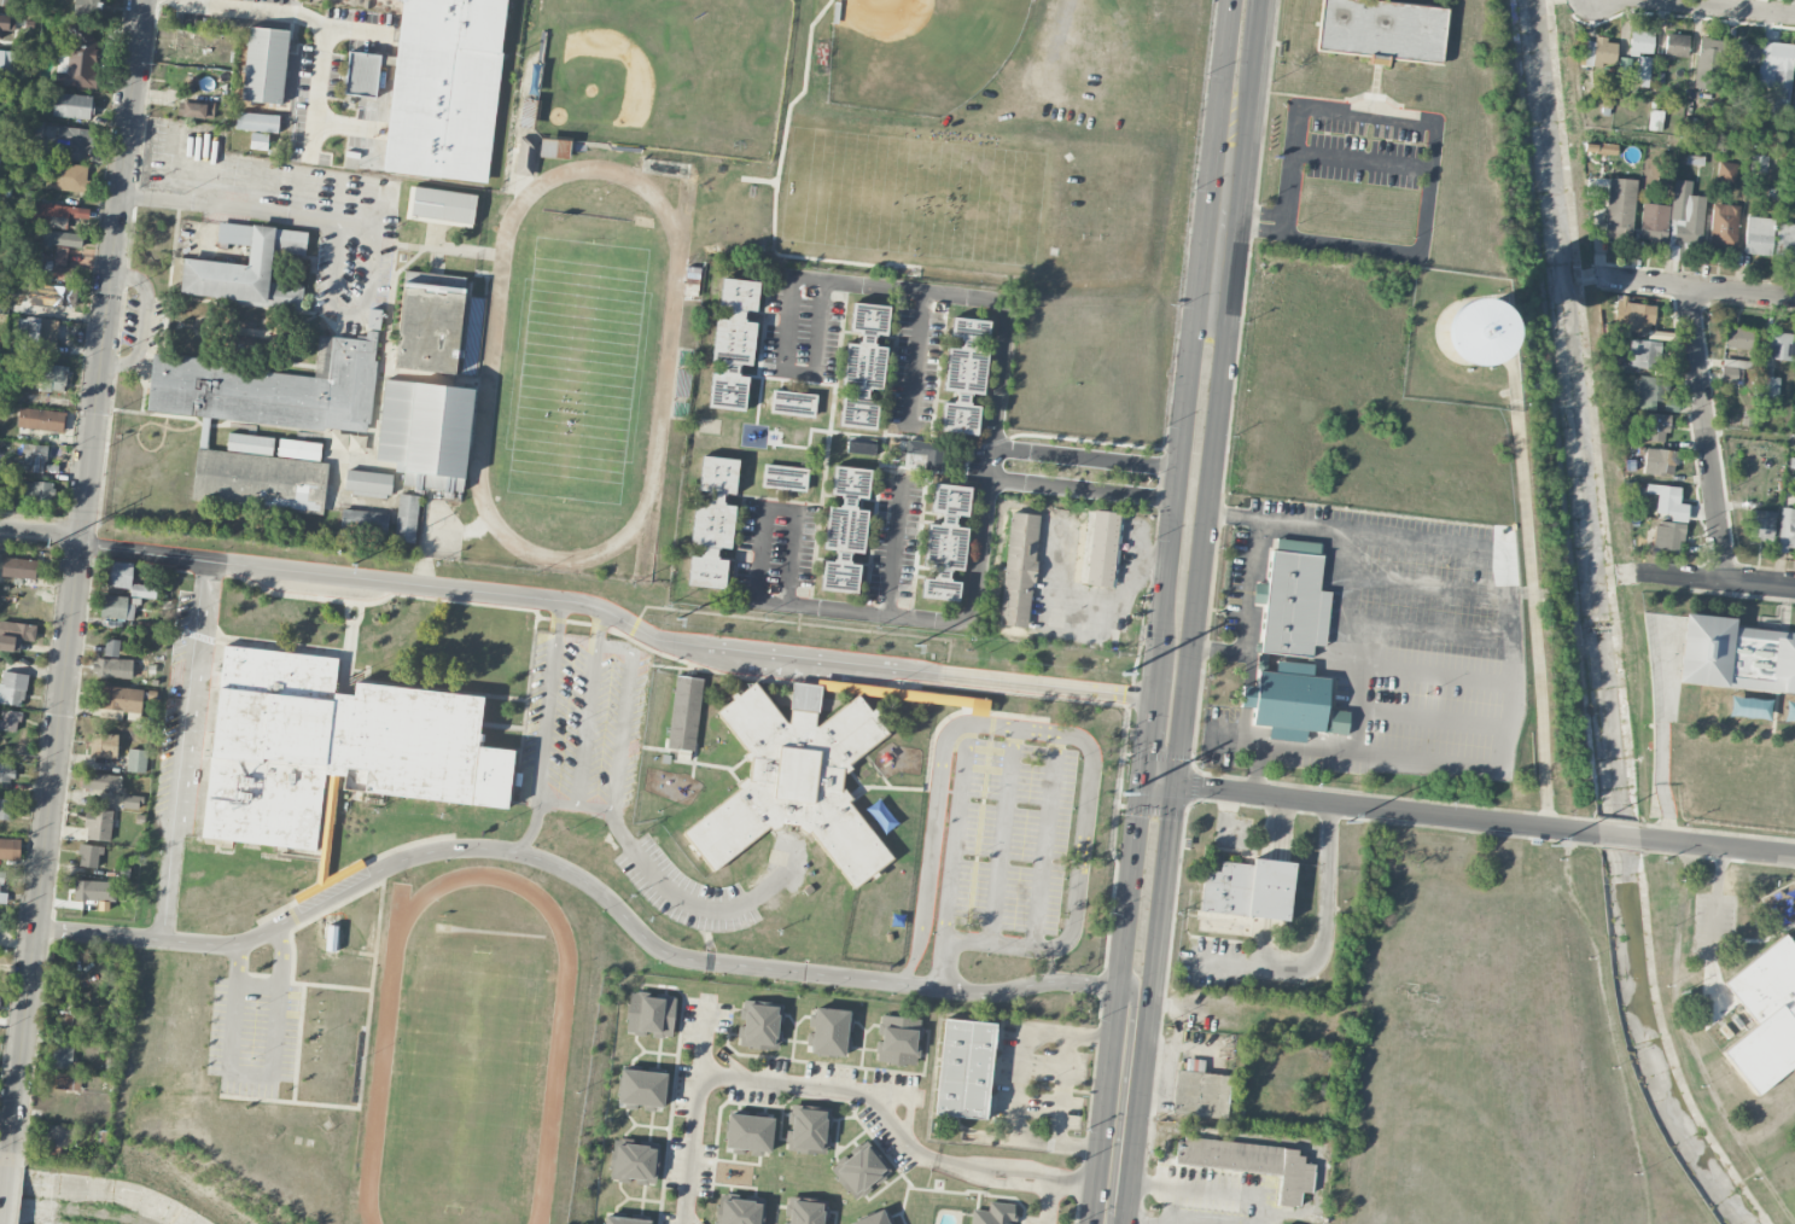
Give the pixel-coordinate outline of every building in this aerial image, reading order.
[(75,14),(100,13),(100,0),(75,0),(75,14)] [(506,0),(401,0),(383,173),(488,183),(506,0)] [(1447,8),(1365,0),(1321,0),(1316,51),(1370,56),(1369,64),(1387,66),(1388,59),(1441,64),(1447,8)] [(2,31),(14,31),(15,15),(0,14),(0,39),(2,39),(2,31)] [(56,85),(96,89),(99,40),(86,39),(87,24),(69,23),(67,53),(59,52),(56,85)] [(287,30),(247,28),(242,101),(283,104),(287,30)] [(1652,53),(1653,32),(1630,31),(1629,52),(1652,53)] [(193,34),(183,32),(180,50),(190,51),(193,34)] [(1688,59),(1689,35),(1665,34),(1664,58),(1688,59)] [(1580,41),(1579,64),(1616,66),(1617,44),(1606,43),(1607,37),(1593,36),(1593,42),(1580,41)] [(1719,90),(1721,39),(1697,38),(1695,89),(1719,90)] [(1733,42),(1732,63),(1757,65),(1758,44),(1733,42)] [(1759,70),(1773,70),(1771,103),(1789,104),(1793,44),(1760,43),(1759,70)] [(230,49),(216,46),(214,61),(227,63),(230,49)] [(0,50),(0,77),(13,78),(14,51),(0,50)] [(375,98),(380,54),(349,51),(344,95),(375,98)] [(1637,87),(1648,87),(1650,58),(1639,57),(1637,87)] [(53,118),(91,119),(91,96),(54,94),(53,118)] [(180,117),(214,120),(215,104),(182,101),(180,117)] [(1649,131),(1662,131),(1663,111),(1649,111),(1649,131)] [(278,132),(279,115),(237,113),(236,130),(278,132)] [(1752,130),(1763,130),(1764,115),(1753,114),(1752,130)] [(88,162),(92,130),(58,127),(55,158),(88,162)] [(267,150),(268,134),(251,134),(250,149),(267,150)] [(535,139),(518,139),(516,175),(533,176),(535,139)] [(540,158),(568,159),(569,140),(541,139),(540,158)] [(1768,156),(1751,155),(1750,172),(1767,173),(1768,156)] [(1716,182),(1736,183),(1737,164),(1717,163),(1716,182)] [(46,190),(86,191),(87,165),(47,164),(46,190)] [(1635,180),(1607,178),(1604,238),(1632,240),(1635,180)] [(1705,197),(1690,196),(1691,181),(1674,180),(1668,243),(1701,246),(1705,197)] [(406,217),(472,226),(476,195),(410,186),(406,217)] [(1741,206),(1713,203),(1708,248),(1735,251),(1741,206)] [(31,226),(52,228),(51,245),(81,247),(82,232),(67,231),(68,219),(88,221),(89,207),(33,204),(31,226)] [(1639,241),(1667,242),(1667,205),(1640,204),(1639,241)] [(1773,218),(1746,217),(1745,254),(1772,255),(1773,218)] [(249,245),(250,225),(218,223),(217,243),(249,245)] [(1780,224),(1779,259),(1794,259),(1794,225),(1780,224)] [(179,296),(301,308),(304,286),(269,283),(272,253),(305,256),(307,231),(252,226),(248,265),(183,259),(179,296)] [(67,247),(54,247),(52,280),(76,281),(77,268),(66,267),(67,247)] [(181,258),(174,258),(171,286),(178,287),(181,258)] [(394,368),(455,374),(456,360),(458,360),(465,289),(419,284),(420,273),(404,272),(394,368)] [(760,283),(723,278),(719,307),(756,312),(760,283)] [(75,308),(77,289),(45,285),(42,308),(54,309),(54,306),(75,308)] [(467,327),(481,327),(482,298),(469,298),(469,319),(468,319),(467,327)] [(850,333),(887,335),(889,306),(852,304),(850,333)] [(1654,305),(1626,304),(1624,331),(1652,333),(1654,305)] [(379,330),(381,310),(368,309),(366,329),(379,330)] [(713,362),(753,365),(756,323),(744,322),(745,311),(730,310),(729,320),(715,319),(713,362)] [(58,321),(22,318),(21,329),(19,329),(18,340),(22,341),(21,350),(55,354),(58,321)] [(944,391),(984,395),(988,352),(977,351),(978,340),(988,341),(990,321),(953,318),(951,337),(961,338),(960,349),(948,348),(944,391)] [(1750,330),(1726,329),(1725,348),(1749,349),(1750,330)] [(147,412),(368,435),(379,332),(366,331),(365,340),(318,336),(314,374),(152,358),(147,412)] [(1768,360),(1793,361),(1794,333),(1769,332),(1768,360)] [(847,343),(842,386),(882,391),(886,347),(874,346),(875,336),(860,334),(859,345),(847,343)] [(1656,369),(1657,342),(1629,341),(1628,368),(1656,369)] [(1720,381),(1741,383),(1743,369),(1753,370),(1754,362),(1723,359),(1720,381)] [(708,408),(745,411),(748,377),(737,376),(739,365),(724,364),(723,374),(712,373),(708,408)] [(40,390),(67,392),(68,366),(41,365),(40,390)] [(1778,398),(1780,378),(1760,376),(1758,396),(1778,398)] [(1667,378),(1638,377),(1636,409),(1654,410),(1654,401),(1666,402),(1667,378)] [(473,389),(384,380),(376,461),(396,463),(395,472),(404,473),(402,486),(463,493),(473,389)] [(840,428),(877,430),(878,399),(868,399),(868,390),(853,389),(853,398),(841,398),(840,428)] [(816,417),(817,393),(771,392),(771,415),(816,417)] [(944,402),(940,431),(976,436),(980,407),(969,405),(970,395),(955,393),(954,404),(944,402)] [(17,428),(64,433),(66,412),(19,408),(17,428)] [(1667,414),(1646,414),(1645,441),(1667,442),(1667,414)] [(208,422),(203,422),(203,433),(200,432),(199,448),(207,448),(208,422)] [(273,438),(228,434),(227,451),(231,451),(232,437),(242,438),(240,453),(272,455),(273,438)] [(346,450),(346,434),(331,434),(330,450),(346,450)] [(320,460),(321,442),(278,440),(277,458),(320,460)] [(876,445),(848,441),(846,453),(875,457),(876,445)] [(929,453),(901,451),(900,469),(941,471),(942,444),(930,443),(929,453)] [(47,446),(24,445),(23,460),(16,460),(15,472),(40,473),(40,460),(46,461),(47,446)] [(1643,475),(1675,476),(1677,451),(1644,449),(1643,475)] [(739,460),(700,456),(692,545),(731,549),(735,506),(723,505),(724,494),(735,495),(739,460)] [(762,489),(807,491),(808,468),(763,465),(762,489)] [(820,590),(857,594),(860,565),(849,564),(850,553),(863,554),(867,511),(855,510),(856,499),(868,500),(871,470),(834,466),(831,496),(841,496),(840,508),(827,507),(823,550),(836,551),(835,562),(823,561),(820,590)] [(392,474),(345,472),(344,492),(391,494),(392,474)] [(26,480),(23,497),(51,502),(54,485),(26,480)] [(971,488),(934,484),(931,513),(942,514),(940,526),(928,524),(921,598),(958,601),(960,582),(949,581),(950,570),(963,571),(967,528),(956,527),(957,517),(969,518),(971,488)] [(1680,488),(1645,484),(1644,493),(1657,495),(1655,513),(1670,515),(1670,521),(1686,523),(1688,505),(1679,504),(1680,488)] [(421,497),(399,494),(393,541),(414,544),(421,497)] [(1786,548),(1794,548),(1794,509),(1780,509),(1778,553),(1785,553),(1786,548)] [(387,534),(388,512),(342,510),(341,531),(387,534)] [(1111,587),(1118,513),(1093,511),(1086,584),(1111,587)] [(1773,539),(1775,512),(1751,511),(1750,538),(1773,539)] [(1001,626),(1030,628),(1038,515),(1008,513),(1001,626)] [(1662,536),(1661,550),(1682,551),(1683,523),(1657,522),(1657,536),(1662,536)] [(1328,678),(1324,711),(1346,713),(1344,734),(1304,730),(1302,742),(1267,739),(1269,727),(1251,724),(1252,706),(1246,706),(1237,705),(1239,684),(1248,686),(1253,686),(1254,670),(1272,671),(1275,653),(1258,652),(1272,537),(1323,543),(1318,591),(1329,591),(1324,645),(1313,643),(1311,677),(1328,678)] [(717,548),(702,547),(702,558),(690,557),(688,586),(725,589),(727,560),(717,560),(717,548)] [(36,581),(38,561),(3,557),(1,576),(36,581)] [(155,599),(157,586),(131,584),(133,565),(102,561),(100,586),(131,589),(130,596),(155,599)] [(132,597),(102,596),(101,619),(131,620),(132,597)] [(1677,678),(1794,691),(1794,631),(1789,630),(1789,631),(1733,625),(1735,617),(1684,611),(1677,678)] [(36,624),(0,623),(0,651),(18,652),(18,641),(35,642),(36,624)] [(103,656),(117,659),(120,641),(107,638),(103,656)] [(203,838),(221,840),(219,850),(232,851),(232,843),(318,851),(325,775),(344,777),(345,768),(365,770),(363,795),(509,808),(514,751),(477,747),(482,695),(354,683),(353,695),(334,693),(337,657),(223,647),(220,679),(233,681),(232,689),(217,687),(203,838)] [(93,677),(131,679),(132,660),(94,658),(93,677)] [(24,706),(28,674),(1,671),(0,678),(0,704),(24,706)] [(696,751),(701,678),(674,676),(669,749),(696,751)] [(683,831),(712,871),(773,826),(809,829),(853,889),(891,860),(891,857),(850,801),(851,798),(842,787),(843,775),(849,771),(850,763),(888,735),(877,718),(877,712),(870,711),(859,695),(817,726),(820,685),(792,683),(789,725),(757,682),(740,694),(732,693),(732,701),(716,712),(749,757),(747,777),(738,784),(737,791),(683,831)] [(141,713),(142,689),(101,687),(100,719),(122,720),(122,713),(141,713)] [(17,732),(19,712),(1,710),(0,719),(0,730),(17,732)] [(117,758),(118,735),(91,734),(90,757),(117,758)] [(127,772),(146,773),(147,750),(128,749),(127,772)] [(0,763),(0,782),(13,783),(15,764),(0,763)] [(121,791),(122,775),(82,773),(82,789),(121,791)] [(123,808),(138,809),(139,797),(125,795),(123,808)] [(13,821),(14,799),(0,799),(0,820),(13,821)] [(85,839),(111,841),(112,810),(86,809),(85,839)] [(0,839),(0,859),(19,860),(20,839),(0,839)] [(101,846),(81,844),(78,866),(99,868),(101,846)] [(1294,863),(1253,860),(1253,865),(1220,862),(1219,872),(1203,871),(1200,913),(1289,920),(1294,863)] [(112,901),(113,882),(74,881),(74,900),(112,901)] [(338,952),(340,925),(322,924),(320,951),(338,952)] [(1787,936),(1794,946),(1794,1078),(1790,1072),(1755,1100),(1720,1053),(1754,1025),(1724,986),(1787,936)] [(629,994),(626,1033),(652,1036),(652,1037),(673,1038),(676,998),(629,994)] [(89,999),(67,998),(66,1014),(88,1015),(89,999)] [(738,1048),(780,1049),(781,1026),(782,1026),(783,1004),(742,1003),(741,1026),(739,1026),(738,1048)] [(846,1058),(850,1011),(812,1008),(809,1055),(846,1058)] [(920,1020),(881,1016),(879,1040),(877,1040),(875,1063),(916,1066),(920,1020)] [(986,1120),(994,1023),(944,1020),(936,1115),(986,1120)] [(72,1070),(73,1048),(53,1047),(52,1068),(72,1070)] [(618,1106),(643,1108),(643,1111),(664,1112),(666,1073),(621,1070),(618,1106)] [(1176,1070),(1172,1114),(1227,1118),(1230,1075),(1176,1070)] [(44,1089),(80,1091),(81,1074),(45,1072),(44,1089)] [(831,1129),(831,1107),(791,1108),(792,1131),(786,1131),(786,1153),(828,1153),(827,1129),(831,1129)] [(774,1118),(728,1114),(724,1151),(750,1153),(750,1154),(770,1156),(774,1118)] [(75,1147),(76,1126),(46,1126),(45,1146),(75,1147)] [(1177,1164),(1280,1175),(1277,1205),(1298,1207),(1300,1193),(1311,1194),(1314,1165),(1304,1164),(1305,1150),(1180,1138),(1177,1164)] [(890,1174),(868,1143),(831,1170),(853,1200),(890,1174)] [(610,1181),(634,1182),(634,1184),(656,1185),(659,1147),(613,1144),(610,1181)] [(764,1200),(718,1199),(717,1223),(763,1223),(764,1200)] [(824,1220),(827,1220),(827,1200),(787,1200),(787,1222),(784,1222),(784,1223),(824,1223),(824,1220)] [(1014,1205),(989,1202),(988,1212),(972,1210),(970,1223),(1012,1223),(1014,1205)] [(850,1223),(890,1223),(885,1209),(850,1223)]
